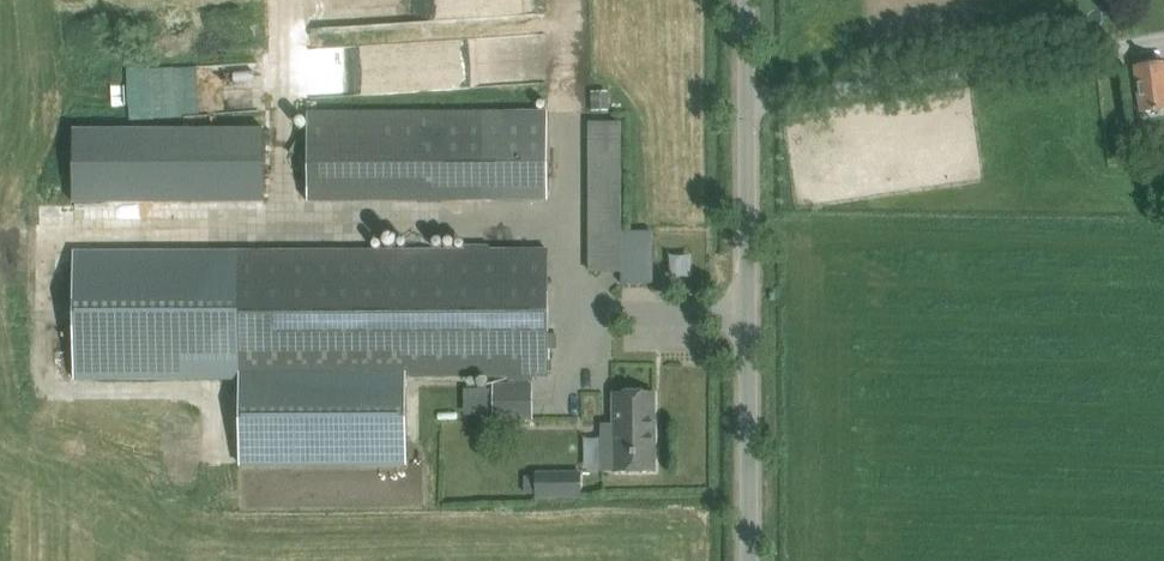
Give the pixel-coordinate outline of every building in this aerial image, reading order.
[(545,24),(545,0),(309,0),(310,38),(372,37),(372,36),(396,35),(396,36),(461,35),(461,26),(545,24)] [(1134,65),(1141,113),(1163,110),(1163,61),(1134,65)] [(609,89),(592,90),(592,110),(610,110),(609,89)] [(549,201),(549,111),(308,112),(308,201),(549,201)] [(622,270),(617,118),(583,120),(588,271),(622,270)] [(74,193),(74,202),(146,201),(146,128),(142,128),(74,128),(74,193)] [(241,128),(241,201),(264,201),(264,128),(241,128)] [(622,272),(622,283),(654,283),(653,232),(622,232),(622,272)] [(550,375),(549,251),(490,251),(491,245),(465,245),(466,251),(50,253),(51,378),(240,377),(241,461),(408,460),(407,376),(510,375),(510,381),(534,381),(534,375),(550,375)] [(533,421),(533,383),(494,383),(494,421),(533,421)] [(603,424),(604,472),(615,471),(615,473),(656,472),(655,393),(615,393),(615,424),(603,424)] [(535,476),(525,476),(525,493),(536,493),(536,498),(582,497),(582,471),(535,472),(535,476)]
